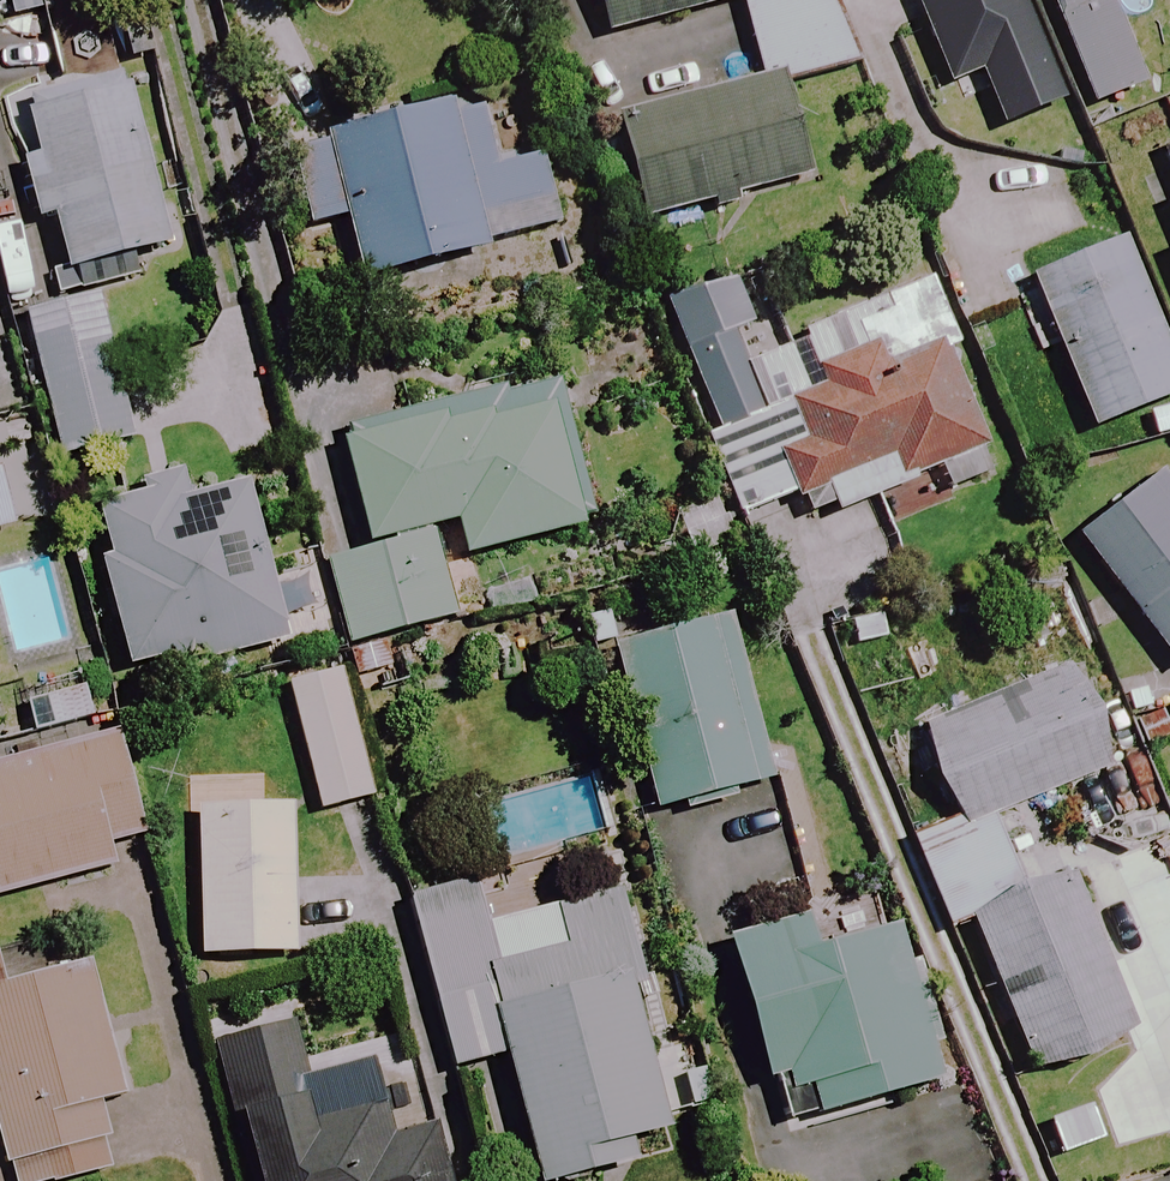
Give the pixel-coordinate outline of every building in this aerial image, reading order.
[(602,36),(733,0),(592,0),(602,36)] [(761,86),(616,126),(642,224),(804,179),(778,85),(845,67),(826,0),(737,0),(761,86)] [(1087,110),(1141,88),(1108,4),(1119,0),(1044,0),(1087,110)] [(120,77),(57,73),(62,92),(51,95),(46,76),(0,100),(0,109),(29,226),(50,220),(63,275),(164,250),(120,77)] [(340,216),(359,287),(487,253),(486,248),(557,229),(540,162),(491,176),(472,104),(330,142),(334,154),(289,166),(304,225),(340,216)] [(1160,152),(1169,177),(1169,148),(1160,152)] [(1014,291),(1025,319),(1040,313),(1089,431),(1169,398),(1169,374),(1119,248),(1014,291)] [(939,494),(987,476),(942,354),(956,348),(929,276),(857,302),(783,330),(788,343),(747,358),(737,331),(753,325),(735,278),(700,291),(664,304),(710,430),(702,433),(734,520),(796,497),(806,523),(932,477),(939,494)] [(129,441),(91,299),(23,317),(60,459),(129,441)] [(585,529),(550,376),(338,424),(367,552),(324,562),(343,646),(451,622),(430,528),(454,523),(461,557),(585,529)] [(1157,476),(1074,539),(1169,664),(1169,493),(1157,476)] [(185,503),(179,483),(93,507),(107,557),(96,560),(126,670),(165,659),(169,673),(285,641),(243,487),(185,503)] [(8,529),(0,495),(0,531),(8,529)] [(767,781),(725,621),(607,653),(650,812),(767,781)] [(371,799),(337,670),(283,685),(317,813),(371,799)] [(993,817),(1108,770),(1067,670),(915,733),(951,822),(909,839),(947,931),(967,923),(1031,1078),(1133,1036),(1066,872),(1022,890),(996,827),(993,817)] [(20,707),(27,735),(84,721),(77,693),(20,707)] [(116,734),(0,765),(0,898),(109,868),(104,848),(144,837),(116,734)] [(292,956),(288,807),(194,809),(198,958),(292,956)] [(635,1003),(650,999),(613,836),(469,869),(473,884),(408,899),(447,1071),(505,1058),(532,1180),(562,1180),(634,1165),(629,1140),(664,1132),(662,1122),(689,1115),(673,1047),(646,1053),(635,1003)] [(814,950),(806,921),(727,943),(776,1125),(931,1084),(890,930),(814,950)] [(41,937),(0,948),(0,1172),(5,1171),(7,1180),(71,1180),(106,1172),(98,1141),(109,1138),(100,1104),(116,1100),(83,968),(50,976),(41,937)] [(288,1025),(214,1045),(251,1180),(440,1180),(413,1081),(310,1109),(288,1025)]
